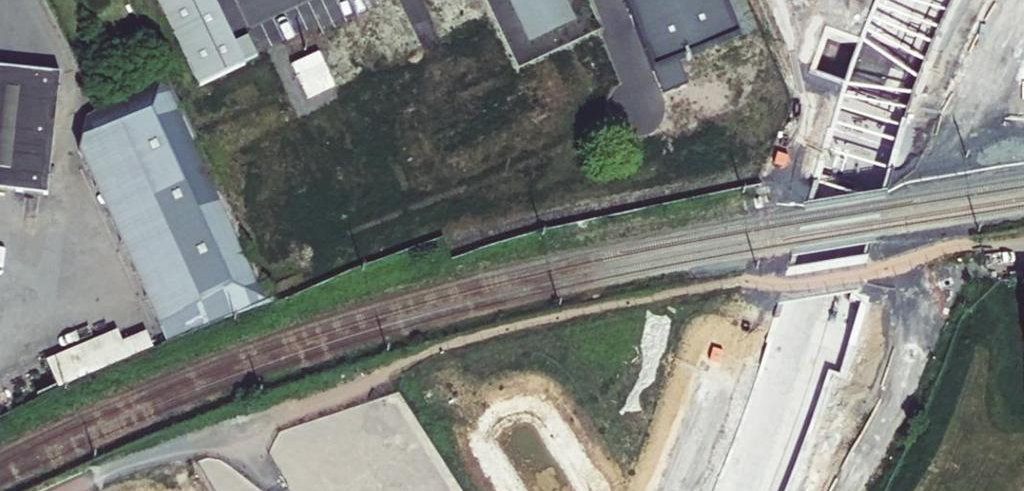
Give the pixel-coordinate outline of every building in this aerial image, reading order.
[(199,88),(274,53),(259,20),(247,26),(234,0),(158,0),(199,88)] [(530,43),(576,23),(565,0),(510,0),(530,43)] [(653,67),(678,57),(739,33),(726,0),(626,0),(653,67)] [(319,52),(291,64),(305,99),(334,87),(319,52)] [(678,57),(653,67),(664,96),(689,87),(678,57)] [(161,62),(94,97),(100,109),(166,74),(161,62)] [(53,195),(66,75),(0,68),(0,190),(53,195)] [(85,154),(179,342),(283,301),(269,288),(166,74),(100,109),(89,115),(85,154)] [(146,331),(123,341),(118,329),(46,360),(58,389),(154,348),(146,331)]
